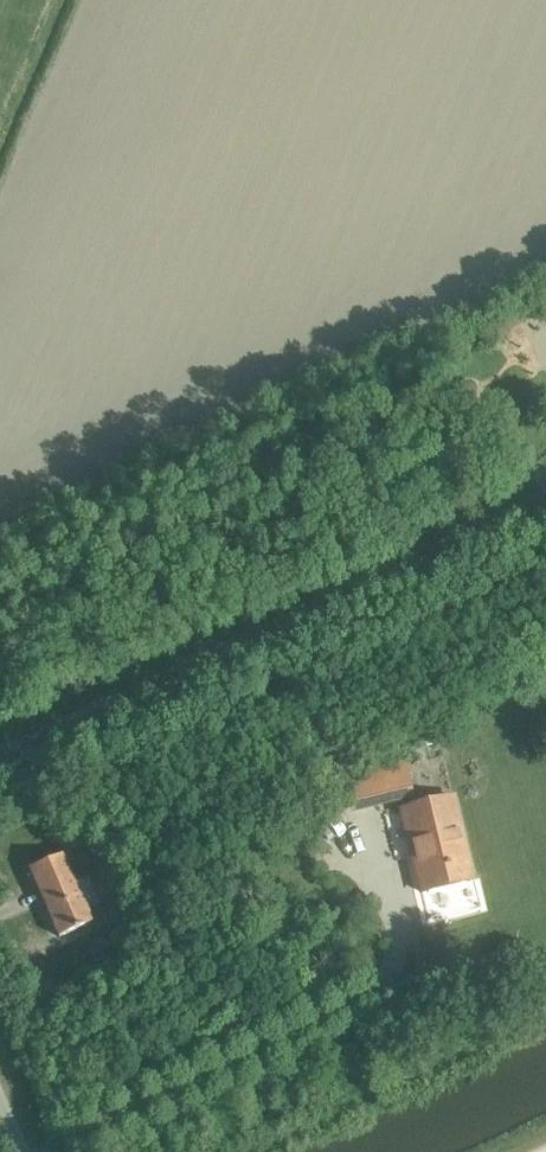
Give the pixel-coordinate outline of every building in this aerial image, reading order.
[(335,755),(347,808),(408,794),(395,741),(335,755)] [(400,813),(419,893),(473,880),(453,800),(400,813)] [(86,878),(73,883),(62,857),(28,871),(57,938),(91,924),(85,910),(98,905),(96,901),(114,893),(108,878),(89,886),(86,878)]
